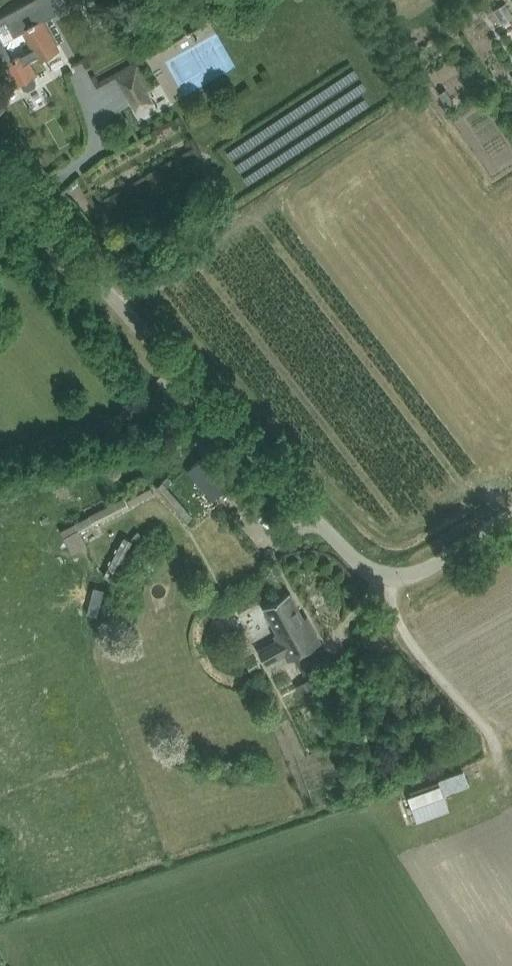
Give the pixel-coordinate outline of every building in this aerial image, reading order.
[(19,7),(0,18),(0,24),(6,21),(14,35),(22,30),(32,48),(25,51),(26,53),(14,60),(4,41),(0,35),(0,58),(1,57),(5,65),(8,64),(19,84),(21,83),(24,88),(28,89),(36,86),(37,81),(34,76),(36,75),(38,74),(30,60),(39,56),(40,59),(60,48),(44,18),(55,12),(60,9),(55,0),(31,0),(19,7)] [(173,8),(184,2),(182,0),(168,0),(173,8)] [(502,32),(511,28),(511,9),(496,16),(502,32)] [(457,50),(448,56),(454,65),(462,59),(457,50)] [(139,63),(116,76),(137,113),(155,102),(148,91),(151,90),(153,89),(139,63)] [(439,92),(450,110),(457,104),(446,87),(439,92)] [(214,498),(222,490),(238,477),(212,448),(197,462),(188,470),(214,498)] [(162,480),(156,486),(187,520),(193,515),(167,486),(162,480)] [(149,483),(125,495),(130,504),(154,492),(149,483)] [(125,495),(89,514),(94,523),(130,504),(125,495)] [(89,514),(76,521),(80,530),(94,523),(89,514)] [(70,524),(61,529),(72,551),(81,547),(87,544),(80,530),(76,521),(70,524)] [(126,536),(106,576),(114,580),(134,541),(126,536)] [(291,594),(264,609),(263,609),(276,632),(272,635),(276,641),(257,653),(265,668),(285,655),(288,663),(322,644),(291,594)] [(314,676),(297,686),(307,703),(323,694),(314,676)]
